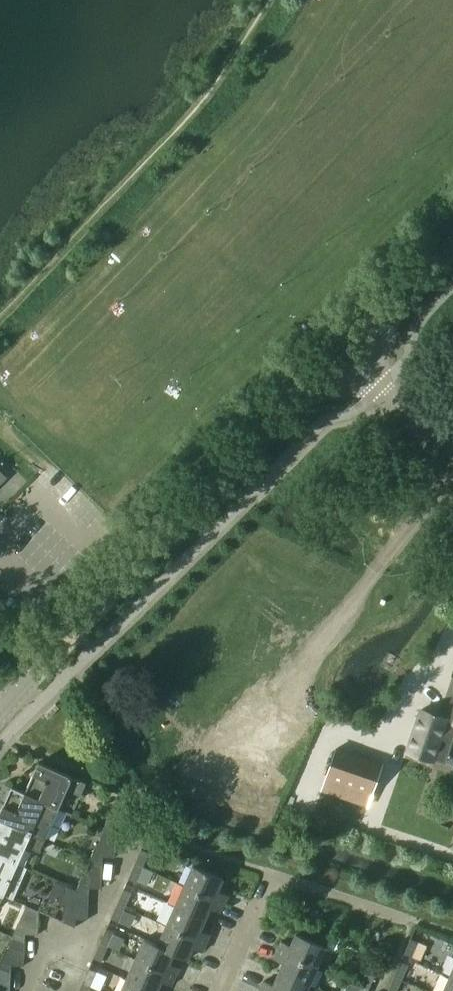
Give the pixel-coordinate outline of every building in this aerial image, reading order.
[(407,752),(433,760),(443,730),(452,734),(452,704),(451,703),(446,718),(421,710),(407,752)] [(336,748),(326,777),(372,793),(382,764),(336,748)] [(34,773),(26,793),(60,808),(73,814),(81,795),(87,783),(39,762),(36,768),(34,773)] [(0,813),(0,820),(46,841),(60,808),(26,793),(15,788),(12,787),(0,813)] [(118,796),(105,826),(117,832),(117,824),(129,825),(130,814),(130,812),(131,802),(118,796)] [(27,868),(33,870),(41,851),(46,841),(0,820),(0,856),(27,868)] [(91,858),(90,859),(91,860),(103,865),(103,864),(103,856),(115,857),(117,833),(105,827),(104,828),(105,828),(98,844),(97,844),(91,858)] [(142,849),(135,864),(143,867),(149,852),(142,849)] [(5,896),(13,899),(27,868),(0,856),(0,893),(5,896)] [(83,875),(77,889),(89,894),(90,888),(101,888),(103,865),(91,860),(84,875),(83,875)] [(135,864),(129,878),(136,882),(143,867),(135,864)] [(184,886),(224,903),(228,894),(218,890),(223,878),(193,865),(184,886)] [(60,902),(59,904),(64,906),(63,921),(76,926),(76,918),(87,919),(89,894),(77,889),(77,890),(67,886),(60,902)] [(184,886),(175,905),(206,919),(210,908),(220,912),(224,903),(184,886)] [(118,903),(125,907),(131,892),(124,889),(118,903)] [(118,903),(111,918),(119,921),(125,907),(118,903)] [(175,906),(167,925),(206,943),(210,934),(201,930),(206,919),(175,905),(175,906)] [(19,921),(12,937),(14,937),(25,942),(25,933),(38,934),(38,911),(27,906),(20,921),(19,921)] [(166,926),(158,945),(174,952),(174,953),(187,959),(193,947),(202,951),(206,943),(167,925),(166,926)] [(107,928),(100,943),(108,946),(108,945),(113,933),(114,932),(107,928)] [(326,946),(296,933),(291,945),(282,940),(278,949),(317,967),(326,946)] [(0,965),(0,968),(11,973),(12,965),(24,965),(25,942),(14,937),(7,952),(6,952),(0,965)] [(411,938),(404,953),(412,956),(418,942),(411,938)] [(144,939),(135,959),(175,976),(179,967),(169,963),(174,953),(174,952),(158,945),(144,939)] [(100,943),(94,958),(101,961),(108,946),(100,943)] [(278,973),(309,986),(317,967),(278,949),(274,958),(283,962),(278,973)] [(153,990),(157,990),(162,981),(171,985),(175,976),(135,959),(126,979),(153,990)] [(401,961),(394,976),(402,979),(408,965),(401,961)] [(11,974),(11,973),(0,968),(0,990),(10,990),(11,974)] [(88,972),(83,983),(90,986),(97,971),(89,968),(88,972)] [(368,971),(362,986),(369,989),(375,974),(368,971)] [(260,989),(265,990),(306,990),(309,986),(278,973),(274,984),(264,980),(260,989)] [(388,990),(397,990),(402,979),(394,976),(388,990)] [(443,990),(452,990),(452,978),(449,977),(443,990)] [(121,990),(153,990),(126,979),(121,990)] [(79,990),(88,990),(90,986),(83,983),(79,990)]
